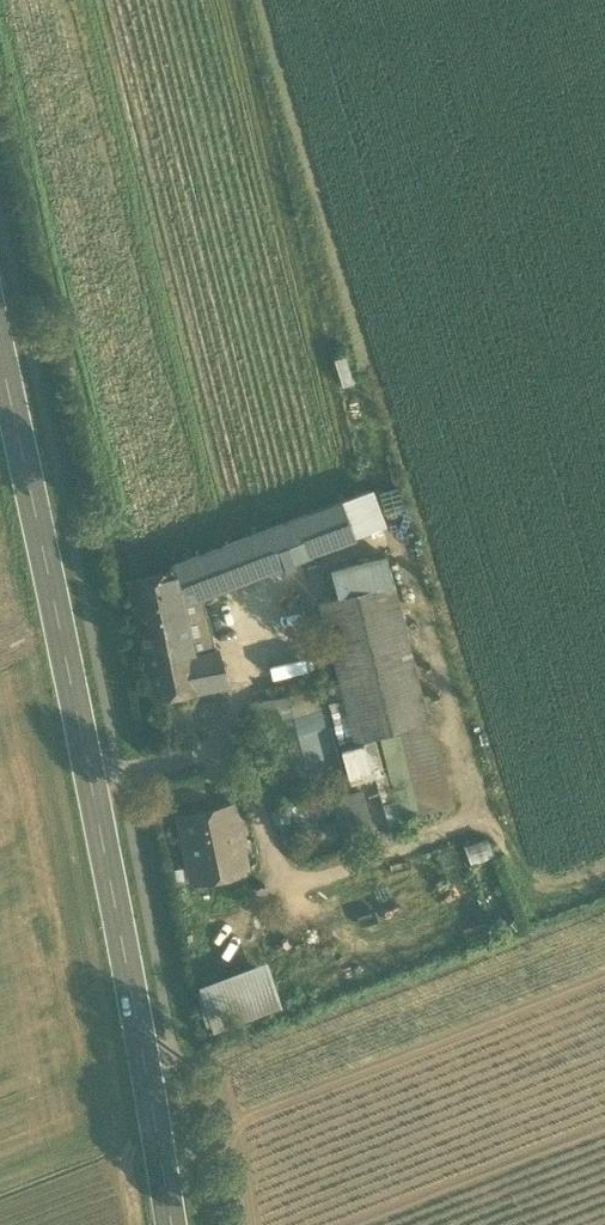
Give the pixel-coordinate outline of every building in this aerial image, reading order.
[(357,494),(344,499),(357,535),(371,530),(357,494)] [(209,592),(357,535),(344,499),(171,565),(173,571),(178,597),(180,597),(181,602),(209,592)] [(335,573),(340,594),(396,580),(391,560),(383,561),(335,573)] [(130,580),(135,606),(178,597),(173,571),(130,580)] [(431,720),(396,580),(340,594),(322,598),(357,739),(431,720)] [(220,649),(209,592),(181,602),(189,641),(191,655),(220,649)] [(180,597),(178,597),(135,606),(144,650),(189,641),(181,602),(180,597)] [(199,691),(191,655),(189,641),(144,650),(154,700),(162,698),(194,692),(199,691)] [(191,655),(199,691),(227,685),(220,649),(191,655)] [(323,689),(277,700),(295,776),(342,765),(323,689)] [(204,740),(194,692),(162,698),(171,747),(204,740)] [(271,782),(295,776),(277,700),(253,706),(271,782)] [(344,747),(351,777),(379,770),(371,741),(344,747)] [(331,801),(346,841),(380,829),(365,788),(331,801)] [(213,863),(216,877),(240,872),(234,841),(239,839),(232,805),(180,816),(190,868),(213,863)] [(473,861),(495,854),(489,835),(467,842),(473,861)] [(213,863),(190,868),(193,881),(216,877),(213,863)] [(216,1026),(286,1004),(272,961),(202,982),(216,1026)]
